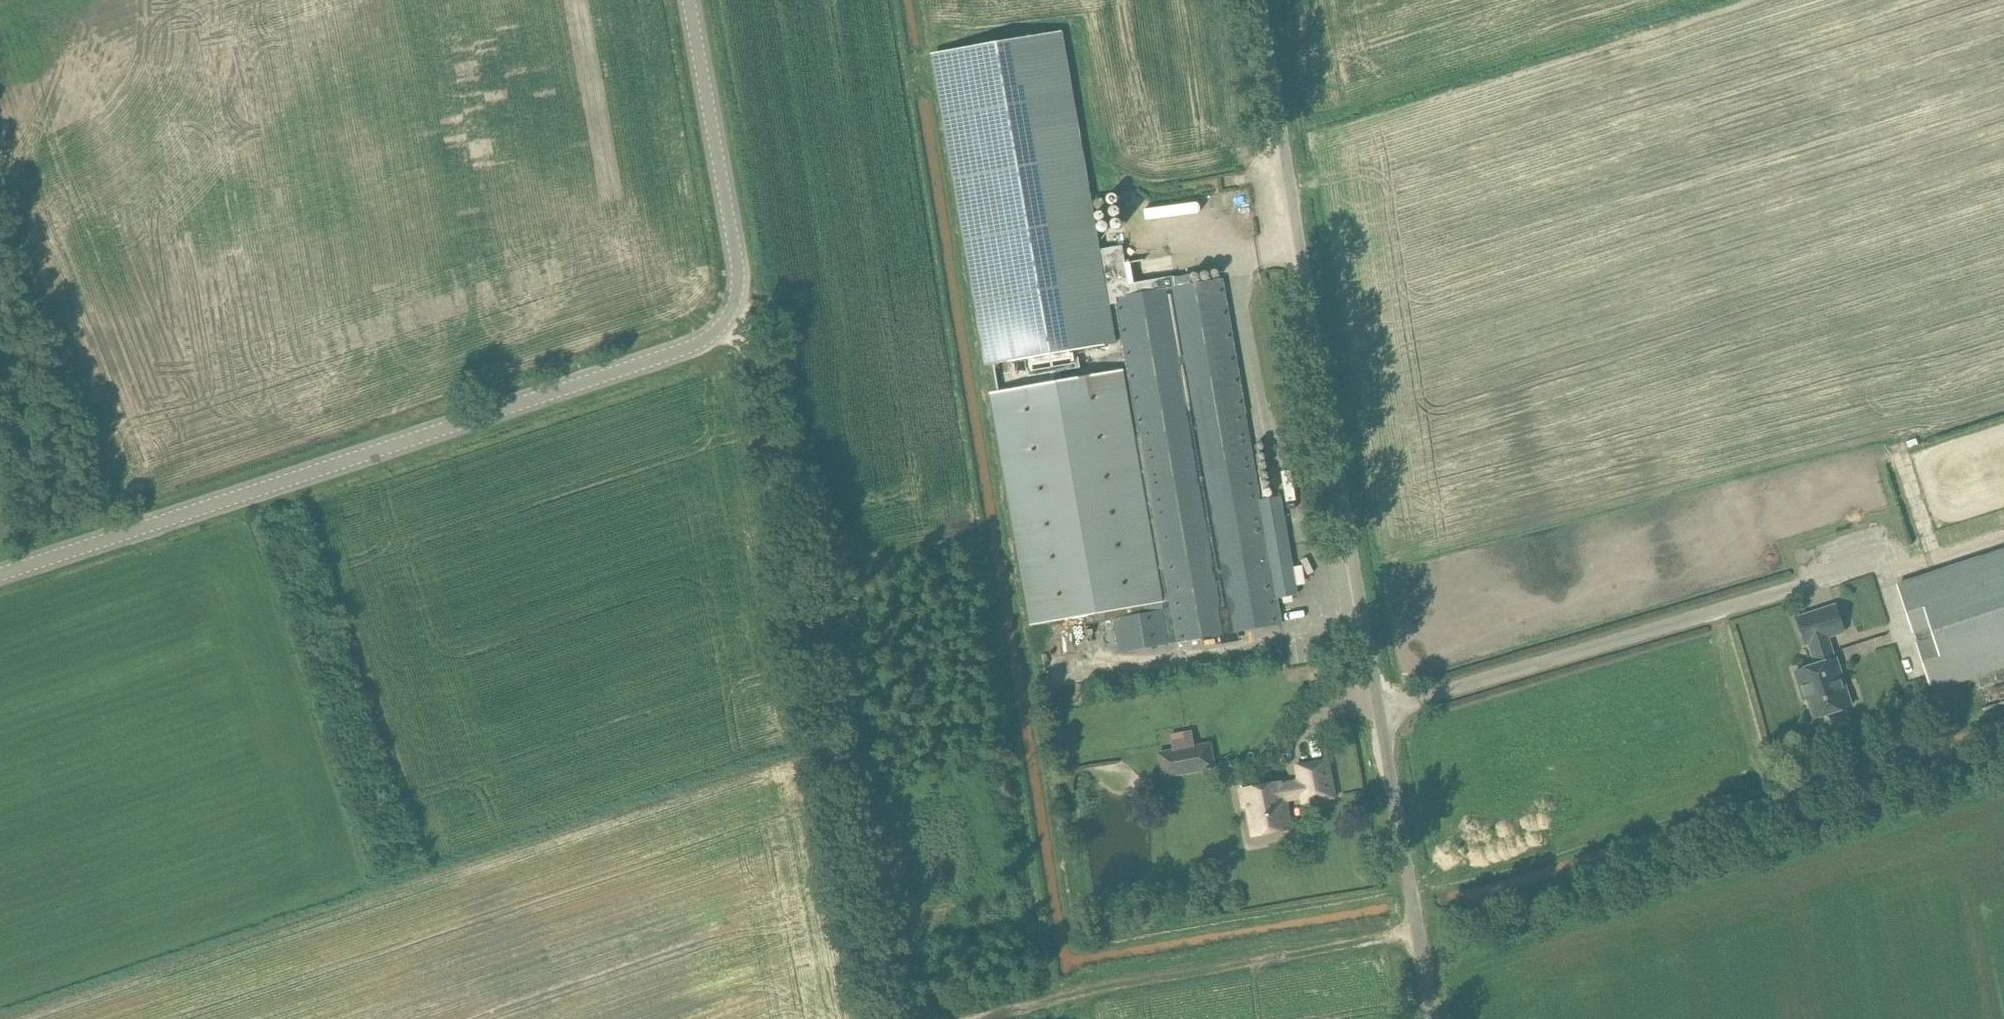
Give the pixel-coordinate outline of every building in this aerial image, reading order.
[(1063,37),(933,59),(986,366),(994,364),(1025,359),(1028,378),(1051,374),(1053,386),(1062,384),(1060,371),(1080,368),(1077,350),(1117,344),(1110,305),(1117,304),(1115,297),(1175,287),(1173,277),(1152,280),(1129,284),(1123,246),(1100,249),(1063,37)] [(999,394),(991,396),(1031,622),(1092,611),(1094,622),(1114,619),(1120,652),(1219,635),(1221,644),(1240,641),(1238,631),(1262,627),(1282,624),(1278,598),(1298,595),(1281,496),(1261,499),(1222,279),(1202,282),(1175,287),(1115,297),(1117,304),(1138,434),(1134,435),(1124,374),(1062,384),(1053,386),(999,394)] [(110,498),(103,501),(106,508),(113,505),(110,498)] [(1899,584),(1933,690),(2003,667),(2003,550),(1899,584)] [(1828,637),(1844,631),(1836,605),(1797,618),(1806,644),(1809,643),(1817,664),(1795,671),(1804,699),(1808,698),(1815,718),(1825,715),(1826,716),(1828,717),(1830,717),(1833,717),(1834,716),(1836,715),(1837,713),(1838,710),(1851,706),(1836,658),(1835,658),(1828,637)] [(1174,748),(1158,751),(1158,752),(1163,778),(1217,768),(1212,741),(1196,744),(1174,748)] [(1281,781),(1245,788),(1253,836),(1272,832),(1292,829),(1286,800),(1302,797),(1304,803),(1335,797),(1328,759),(1308,763),(1297,765),(1299,781),(1282,784),(1281,781)]
